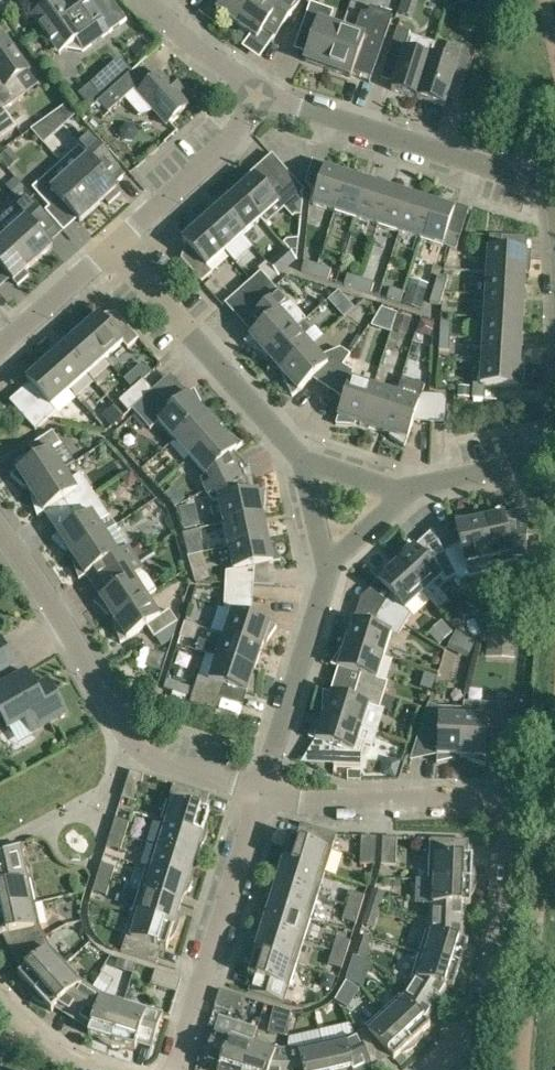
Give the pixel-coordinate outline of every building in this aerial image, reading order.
[(64,5),(60,0),(54,0),(33,15),(60,54),(67,49),(83,52),(110,33),(128,20),(113,0),(92,0),(91,1),(88,3),(86,0),(71,0),(64,5)] [(256,0),(216,0),(222,4),(218,10),(238,25),(256,0)] [(238,25),(258,39),(262,33),(273,41),(289,18),(301,2),(299,0),(256,0),(238,25)] [(328,69),(342,29),(330,25),(334,11),(311,3),(302,28),(315,32),(305,61),(328,69)] [(355,33),(342,29),(328,69),(352,77),(362,49),(380,56),(392,22),(363,12),(355,33)] [(398,28),(389,58),(401,62),(392,91),(419,99),(431,58),(431,56),(436,43),(410,35),(411,33),(398,28)] [(4,110),(28,93),(18,78),(29,70),(5,35),(0,39),(0,103),(4,110)] [(431,58),(419,99),(445,107),(455,76),(467,80),(476,51),(463,47),(456,44),(451,47),(447,61),(431,56),(431,58)] [(120,60),(103,75),(115,88),(132,73),(120,60)] [(125,99),(143,84),(132,73),(115,88),(99,102),(109,114),(125,99)] [(146,88),(143,84),(125,99),(140,116),(155,112),(167,126),(189,106),(178,94),(183,90),(173,79),(169,83),(161,74),(146,88)] [(18,129),(4,110),(0,103),(0,142),(18,129)] [(91,137),(62,163),(99,205),(118,189),(98,166),(109,156),(91,137)] [(99,205),(62,163),(33,189),(51,208),(61,200),(81,222),(99,205)] [(332,171),(325,169),(314,204),(336,211),(337,212),(348,176),(349,172),(333,167),(332,171)] [(234,189),(261,219),(267,225),(284,209),(293,218),(295,216),(302,216),(303,198),(300,195),(305,190),(297,181),(276,199),(255,176),(250,181),(247,177),(234,189)] [(348,176),(337,212),(357,218),(369,182),(348,176)] [(390,189),(369,182),(357,218),(379,225),(390,189)] [(261,219),(234,189),(221,200),(225,204),(220,208),(244,235),(261,219)] [(412,196),(390,189),(379,225),(400,232),(412,196)] [(412,196),(400,232),(422,239),(433,203),(432,203),(412,196)] [(0,221),(0,228),(7,236),(8,236),(34,265),(53,247),(45,238),(55,229),(44,217),(26,197),(9,213),(0,221)] [(433,203),(422,239),(444,246),(457,250),(460,238),(447,234),(455,210),(448,208),(450,203),(434,198),(432,203),(433,203)] [(212,209),(199,220),(226,251),(244,235),(220,208),(215,213),(212,209)] [(226,251),(199,220),(186,232),(189,235),(183,240),(192,250),(182,259),(202,282),(213,273),(208,267),(226,251)] [(14,282),(15,282),(19,286),(30,276),(26,272),(34,265),(8,236),(7,236),(0,228),(0,266),(14,282)] [(489,250),(488,272),(526,275),(526,276),(530,276),(531,259),(527,259),(527,252),(502,250),(503,237),(490,236),(490,250),(489,250)] [(315,275),(318,265),(312,263),(315,252),(314,240),(306,239),(303,261),(306,262),(303,271),(315,275)] [(268,263),(279,277),(298,261),(296,259),(287,248),(268,263)] [(332,270),(318,265),(315,275),(329,279),(332,270)] [(250,301),(271,282),(262,272),(241,291),(250,301)] [(488,272),(487,295),(525,297),(526,276),(526,275),(488,272)] [(359,289),(362,279),(349,275),(346,285),(359,289)] [(439,276),(435,290),(445,293),(449,279),(439,276)] [(375,283),(362,279),(359,289),(372,293),(375,283)] [(280,293),(271,282),(250,301),(259,311),(280,293)] [(405,293),(391,289),(388,298),(402,303),(405,293)] [(445,293),(435,290),(431,303),(441,306),(445,293)] [(280,293),(259,311),(268,321),(245,342),(261,353),(263,351),(267,355),(297,328),(281,310),(289,303),(280,293)] [(487,295),(485,318),(524,320),(525,297),(487,295)] [(91,316),(78,328),(106,359),(124,343),(129,348),(139,339),(116,313),(112,314),(109,316),(102,318),(100,315),(94,320),(91,316)] [(524,320),(485,318),(484,340),(522,343),(524,320)] [(297,328),(267,355),(283,373),(313,346),(304,337),(312,329),(305,321),(297,328)] [(442,323),(441,338),(451,339),(452,324),(442,323)] [(106,359),(78,328),(66,339),(68,342),(63,347),(88,374),(106,359)] [(451,339),(441,338),(440,351),(450,351),(451,339)] [(522,343),(484,340),(483,363),(521,365),(521,364),(522,343)] [(313,346),(283,373),(287,378),(284,379),(293,396),(313,379),(329,389),(344,365),(334,359),(329,364),(313,346)] [(56,348),(43,359),(70,390),(88,374),(63,347),(59,351),(56,348)] [(70,390),(43,359),(30,371),(33,374),(27,379),(48,403),(28,421),(36,430),(57,412),(52,406),(70,390)] [(521,365),(483,363),(481,385),(474,385),(473,399),(485,400),(486,386),(519,388),(520,381),(524,381),(525,364),(521,364),(521,365)] [(344,365),(329,389),(345,399),(336,425),(356,426),(356,423),(362,425),(374,387),(352,379),(354,372),(344,365)] [(144,380),(133,390),(120,402),(129,412),(133,409),(153,390),(144,380)] [(374,387),(362,425),(385,432),(397,394),(374,387)] [(162,401),(153,390),(133,409),(142,419),(162,401)] [(171,411),(162,401),(142,419),(151,430),(160,422),(175,440),(205,413),(201,409),(204,407),(195,390),(171,411)] [(420,402),(397,394),(385,432),(390,434),(390,437),(406,447),(414,422),(433,423),(434,395),(422,394),(420,402)] [(448,396),(434,395),(433,423),(446,424),(448,396)] [(206,414),(205,413),(175,440),(191,458),(221,431),(220,429),(223,426),(210,410),(206,414)] [(221,431),(191,458),(207,476),(202,481),(207,491),(232,479),(223,462),(243,444),(227,433),(225,435),(221,431)] [(31,492),(65,470),(51,450),(61,444),(53,432),(30,447),(38,458),(11,476),(25,488),(28,487),(31,492)] [(71,480),(65,470),(31,492),(34,497),(32,498),(38,517),(64,499),(72,511),(95,495),(81,474),(71,480)] [(232,479),(207,491),(212,502),(220,501),(225,524),(264,516),(263,510),(265,509),(266,490),(240,496),(232,479)] [(95,495),(72,511),(79,522),(53,539),(67,552),(69,550),(72,555),(106,533),(99,523),(109,517),(95,495)] [(481,520),(490,559),(502,556),(504,564),(515,561),(527,562),(528,534),(509,533),(503,507),(486,516),(487,519),(481,520)] [(269,539),(264,516),(225,524),(230,547),(269,539)] [(461,544),(445,553),(457,578),(459,581),(469,576),(492,571),(489,559),(490,559),(481,520),(475,521),(475,518),(455,518),(461,544)] [(106,533),(72,555),(76,560),(73,562),(79,580),(106,563),(113,574),(136,559),(129,547),(119,553),(106,533)] [(269,539),(230,547),(234,571),(227,572),(226,584),(254,586),(255,567),(281,561),(273,544),(270,545),(269,539)] [(401,560),(397,564),(424,593),(433,585),(439,591),(447,583),(457,578),(445,553),(428,561),(410,542),(399,558),(401,560)] [(136,559),(113,574),(121,585),(94,603),(108,615),(111,614),(114,619),(148,597),(135,577),(144,570),(141,566),(136,559)] [(424,593),(397,564),(393,568),(391,566),(374,575),(392,595),(382,611),(405,626),(412,616),(406,610),(424,593)] [(254,586),(226,584),(225,598),(253,599),(254,586)] [(148,597),(114,619),(117,624),(115,625),(121,643),(147,626),(155,638),(161,648),(172,640),(178,622),(170,611),(161,617),(148,597)] [(253,599),(225,598),(225,610),(232,612),(225,635),(263,647),(265,642),(267,643),(278,627),(252,618),(253,599)] [(405,626),(382,611),(372,627),(346,619),(345,638),(348,639),(346,644),(385,656),(392,633),(399,636),(405,626)] [(491,629),(490,654),(513,655),(514,630),(491,629)] [(263,647),(225,635),(221,647),(200,640),(196,651),(217,658),(255,670),(263,647)] [(385,656),(346,644),(344,650),(342,649),(332,665),(362,675),(358,688),(384,696),(388,683),(377,679),(385,656)] [(199,677),(194,690),(221,699),(225,686),(255,696),(256,677),(253,676),(255,670),(217,658),(210,680),(199,677)] [(0,687),(0,713),(9,729),(26,720),(33,732),(67,713),(48,681),(36,688),(27,672),(0,687)] [(384,696),(358,688),(354,700),(324,691),(323,710),(325,711),(324,717),(377,733),(384,710),(380,709),(384,696)] [(221,699),(194,690),(190,703),(216,712),(221,699)] [(462,757),(464,717),(464,709),(441,708),(429,705),(421,731),(439,737),(438,764),(456,760),(456,757),(462,757)] [(464,717),(462,757),(468,757),(468,760),(486,766),(488,739),(506,735),(500,708),(488,710),(488,718),(464,717)] [(377,733),(324,717),(322,722),(319,721),(309,738),(335,746),(334,765),(361,766),(362,755),(365,744),(372,746),(376,734),(377,733)] [(145,776),(131,771),(122,798),(136,802),(145,776)] [(356,781),(361,781),(362,772),(348,771),(348,780),(356,781)] [(174,785),(162,823),(207,837),(208,835),(208,832),(208,830),(208,827),(208,825),(208,823),(207,822),(210,812),(205,811),(210,796),(174,785)] [(116,818),(112,832),(125,837),(130,823),(116,818)] [(207,837),(162,823),(155,846),(196,859),(199,849),(199,850),(201,848),(202,846),(204,844),(205,842),(206,840),(207,837)] [(280,860),(325,874),(337,836),(301,825),(296,839),(292,838),(288,848),(286,849),(284,851),(283,853),(282,855),(281,858),(280,860)] [(125,837),(112,832),(107,847),(121,851),(125,837)] [(376,838),(362,837),(361,864),(375,865),(376,838)] [(398,839),(383,838),(382,865),(396,866),(398,839)] [(432,840),(430,880),(477,882),(477,880),(477,877),(476,875),(476,872),(475,870),(474,868),(473,868),(474,857),(468,857),(469,842),(432,840)] [(196,859),(155,846),(148,869),(193,883),(193,880),(194,878),(194,875),(194,873),(194,870),(193,868),(196,859)] [(280,875),(277,884),(318,897),(325,874),(280,860),(279,863),(279,865),(279,868),(279,870),(279,873),(279,875),(280,875)] [(35,903),(26,864),(0,870),(0,911),(35,903)] [(97,878),(111,882),(116,868),(102,864),(97,878)] [(193,883),(148,869),(141,891),(181,904),(184,895),(185,895),(187,893),(188,891),(190,889),(191,887),(192,885),(193,883)] [(111,882),(97,878),(93,892),(107,896),(111,882)] [(430,880),(428,920),(466,922),(466,907),(471,907),(472,896),(473,896),(474,894),(475,892),(476,890),(476,887),(477,885),(477,882),(430,880)] [(318,897),(277,884),(274,893),(272,895),(270,897),(269,899),(268,901),(267,903),(266,906),(311,920),(318,897)] [(373,889),(368,907),(380,910),(385,893),(373,889)] [(181,904),(141,891),(134,914),(179,928),(179,926),(180,923),(180,921),(180,918),(180,916),(179,913),(181,904)] [(351,892),(347,906),(361,910),(365,896),(351,892)] [(35,903),(0,911),(0,937),(3,936),(12,954),(45,937),(40,927),(35,903)] [(311,920),(266,906),(265,908),(265,910),(264,913),(264,915),(265,918),(265,920),(266,920),(263,930),(304,942),(311,920)] [(361,910),(347,906),(343,920),(357,924),(361,910)] [(380,910),(368,907),(362,924),(375,928),(380,910)] [(179,928),(134,914),(122,953),(157,964),(162,949),(167,950),(170,940),(170,941),(171,941),(172,939),(174,937),(175,935),(177,933),(178,931),(179,928)] [(428,932),(421,954),(466,968),(466,966),(467,963),(467,961),(467,958),(467,956),(466,953),(469,943),(465,942),(466,922),(428,920),(428,932)] [(252,949),(251,951),(296,965),(304,942),(263,930),(260,939),(259,938),(258,940),(256,942),(255,944),(253,946),(252,949)] [(370,948),(372,939),(359,936),(353,956),(367,959),(370,948)] [(45,937),(12,954),(22,972),(19,975),(26,983),(25,983),(26,986),(27,988),(28,990),(29,993),(30,995),(32,996),(67,965),(51,947),(45,937)] [(337,937),(333,951),(347,956),(351,942),(337,937)] [(296,965),(251,951),(251,953),(250,956),(250,958),(250,961),(250,963),(251,966),(248,976),(253,977),(249,992),(284,1004),(296,965)] [(347,956),(333,951),(329,966),(342,970),(347,956)] [(413,977),(407,987),(439,1007),(450,989),(454,991),(457,981),(458,981),(460,979),(461,977),(463,975),(464,973),(465,971),(466,968),(421,954),(413,977)] [(83,982),(67,965),(32,996),(34,998),(36,1000),(38,1002),(40,1003),(45,1005),(45,1004),(52,1012),(55,1009),(73,1020),(93,988),(83,982)] [(182,978),(173,976),(156,970),(151,984),(178,992),(182,978)] [(362,974),(349,970),(346,980),(359,983),(362,974)] [(338,999),(347,1006),(358,991),(346,984),(338,999)] [(439,1007),(407,987),(401,996),(384,1013),(416,1047),(418,1046),(419,1044),(421,1042),(422,1039),(423,1037),(424,1035),(423,1035),(423,1034),(431,1027),(428,1024),(439,1007)] [(102,994),(93,988),(73,1020),(90,1031),(89,1035),(99,1038),(98,1039),(101,1041),(104,1043),(108,1044),(111,1045),(125,1001),(102,994)] [(246,999),(229,993),(220,990),(216,1004),(242,1012),(246,999)] [(333,998),(315,1010),(320,1023),(343,1012),(333,998)] [(163,1014),(125,1001),(111,1045),(115,1046),(118,1047),(122,1047),(126,1047),(126,1046),(136,1050),(137,1045),(152,1049),(163,1014)] [(289,1027),(292,1013),(274,1007),(268,1033),(289,1038),(289,1027)] [(366,1029),(356,1034),(374,1067),(392,1058),(395,1061),(402,1054),(403,1054),(405,1054),(407,1053),(410,1052),(412,1050),(414,1049),(416,1047),(384,1013),(366,1029)] [(254,1042),(215,1030),(204,1065),(219,1069),(245,1069),(254,1042)] [(323,1045),(328,1069),(368,1069),(374,1067),(356,1034),(346,1039),(323,1045)] [(245,1069),(287,1069),(288,1049),(277,1049),(254,1042),(245,1069)] [(287,1069),(328,1069),(323,1045),(300,1050),(288,1049),(287,1069)]
